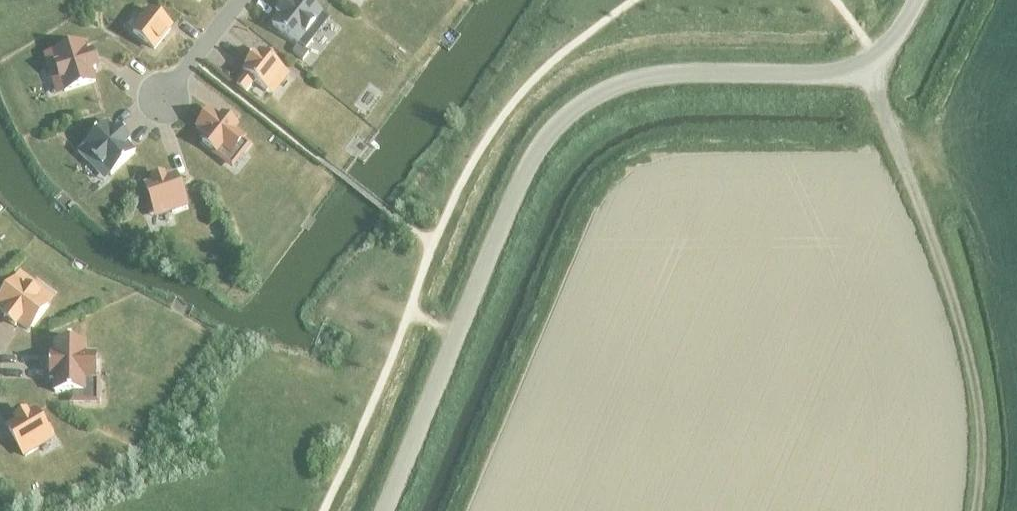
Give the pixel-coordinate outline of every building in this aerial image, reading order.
[(272,25),(298,46),(298,45),(304,50),(312,40),(306,35),(322,14),(304,0),(292,0),(289,3),(285,1),(276,13),(279,16),(272,25)] [(144,19),(132,33),(154,50),(170,29),(149,12),(144,9),(139,15),(144,19)] [(56,67),(64,92),(95,82),(91,70),(95,69),(91,55),(86,56),(83,45),(52,54),(52,55),(45,57),(49,69),(56,67)] [(297,46),(291,53),(302,61),(308,54),(304,51),(297,46)] [(244,75),(235,86),(244,92),(253,81),(265,91),(282,70),(260,53),(256,58),(253,56),(245,67),(247,68),(243,74),(244,75)] [(208,135),(202,142),(216,153),(222,146),(231,154),(237,146),(244,151),(249,144),(243,139),(233,131),(236,128),(222,117),(219,120),(210,113),(205,118),(205,117),(201,122),(202,122),(198,128),(208,135)] [(86,162),(92,156),(110,176),(134,153),(126,144),(129,141),(119,130),(115,133),(107,124),(83,147),(78,153),(86,162)] [(151,204),(146,206),(148,214),(154,212),(169,207),(171,213),(186,208),(175,177),(164,181),(163,178),(152,182),(153,184),(145,187),(151,204)] [(0,302),(0,309),(6,314),(3,318),(15,327),(18,323),(28,330),(47,305),(26,289),(31,283),(21,275),(16,281),(0,302)] [(55,343),(55,356),(49,355),(49,378),(55,378),(55,393),(72,393),(72,401),(82,401),(82,393),(83,393),(83,379),(96,379),(96,356),(83,356),(83,343),(55,343)] [(18,423),(8,429),(24,457),(38,449),(35,444),(48,435),(53,432),(49,425),(44,428),(35,413),(27,417),(26,414),(16,420),(18,423)]
